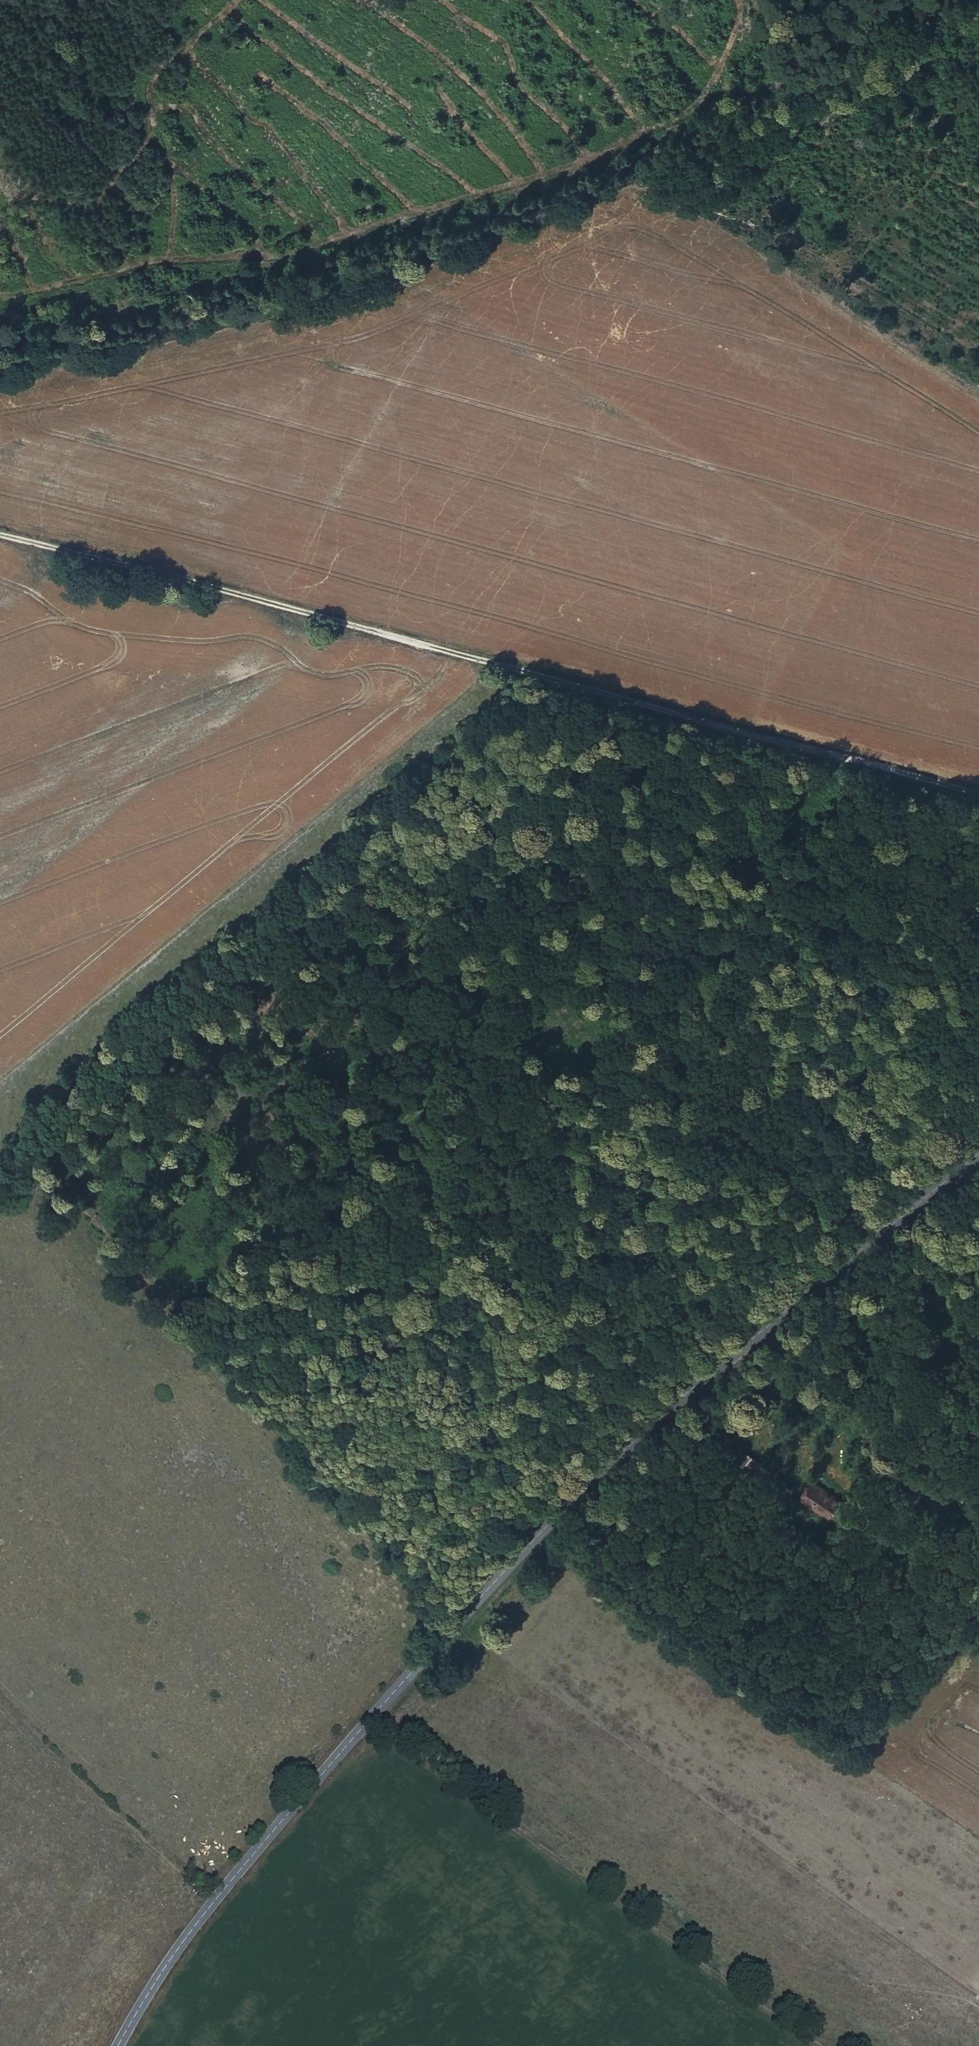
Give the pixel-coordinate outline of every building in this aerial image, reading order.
[(836,1495),(808,1477),(798,1492),(825,1511),(836,1495)]
